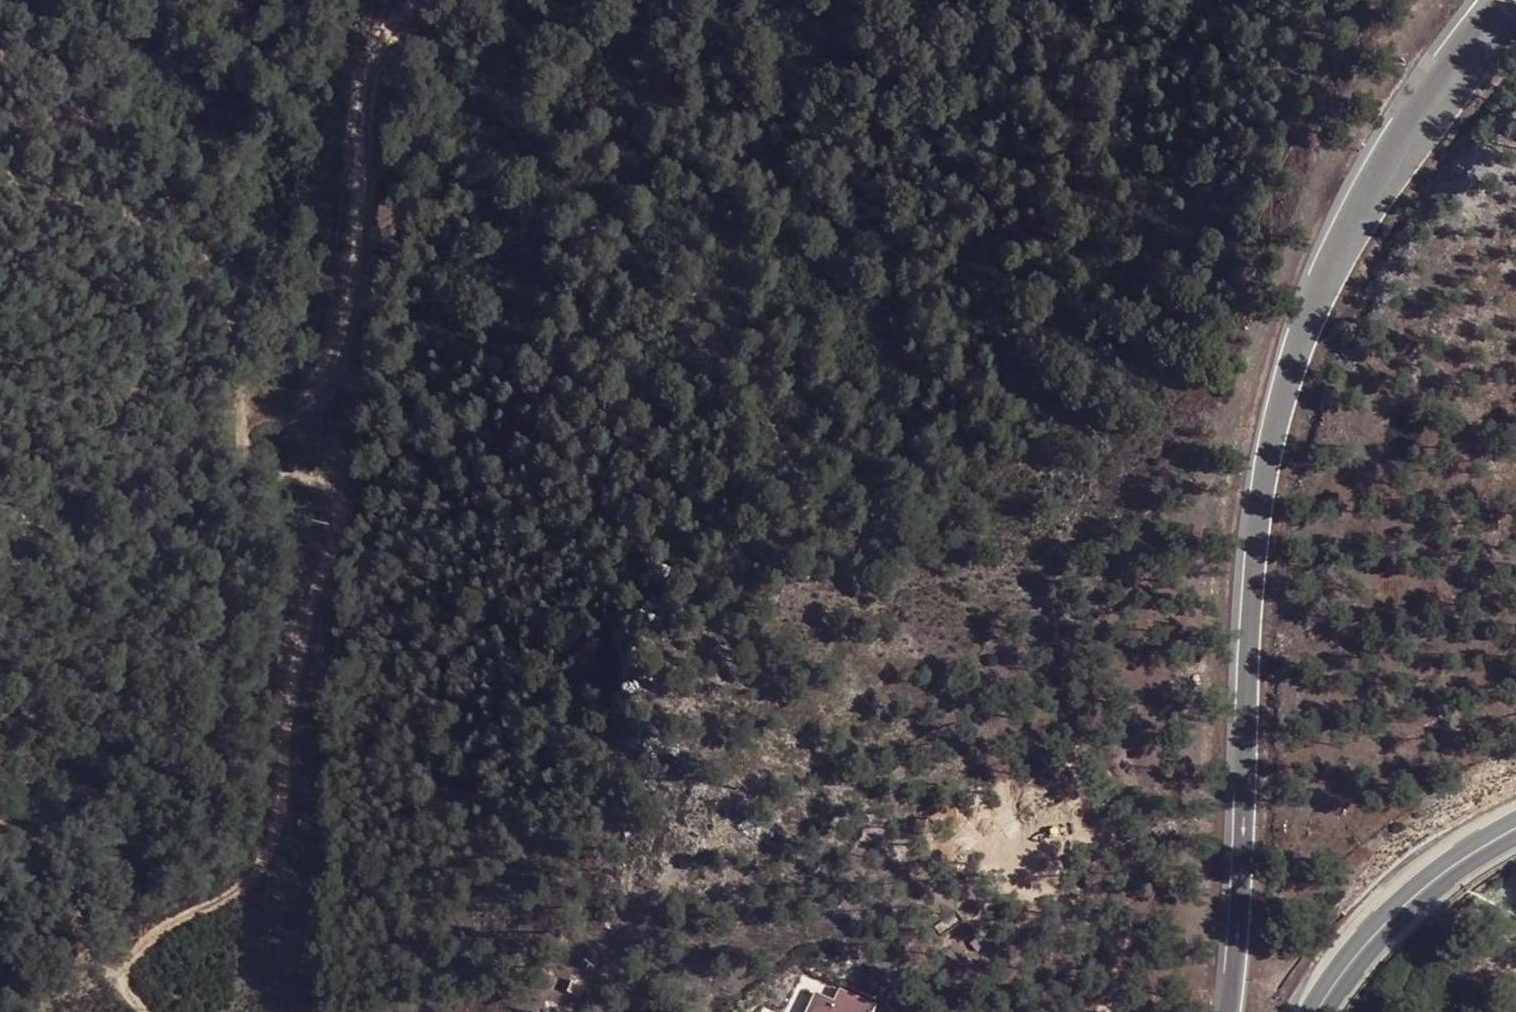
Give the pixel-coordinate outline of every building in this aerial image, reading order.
[(585,979),(570,973),(565,987),(578,994),(585,979)] [(876,1001),(838,984),(831,996),(815,988),(803,1011),(871,1011),(876,1001)]
